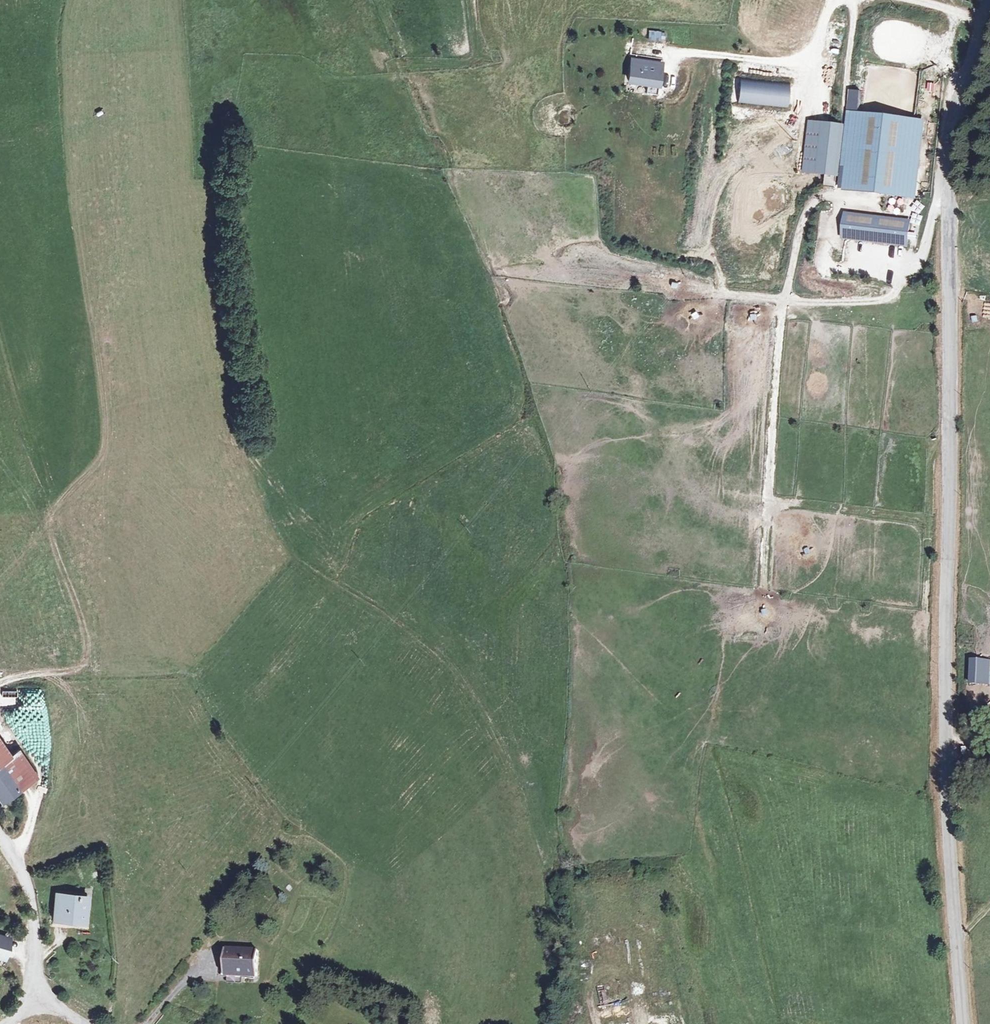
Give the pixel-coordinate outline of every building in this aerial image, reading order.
[(647,30),(647,41),(662,42),(663,31),(647,30)] [(664,62),(631,58),(628,84),(661,87),(664,62)] [(786,84),(739,79),(737,100),(784,105),(786,84)] [(861,86),(849,85),(849,110),(861,112),(861,86)] [(924,96),(938,97),(939,86),(925,85),(924,96)] [(861,112),(849,110),(848,125),(842,176),(841,189),(853,191),(861,112)] [(925,118),(861,112),(853,191),(917,197),(925,118)] [(842,176),(848,125),(807,121),(802,172),(842,176)] [(908,218),(845,213),(843,237),(906,242),(908,218)] [(989,660),(969,659),(968,684),(989,685),(989,660)] [(15,750),(8,755),(0,743),(0,794),(1,796),(33,774),(15,750)] [(83,897),(52,896),(51,918),(81,920),(83,897)] [(259,955),(226,954),(226,980),(258,981),(259,955)]
